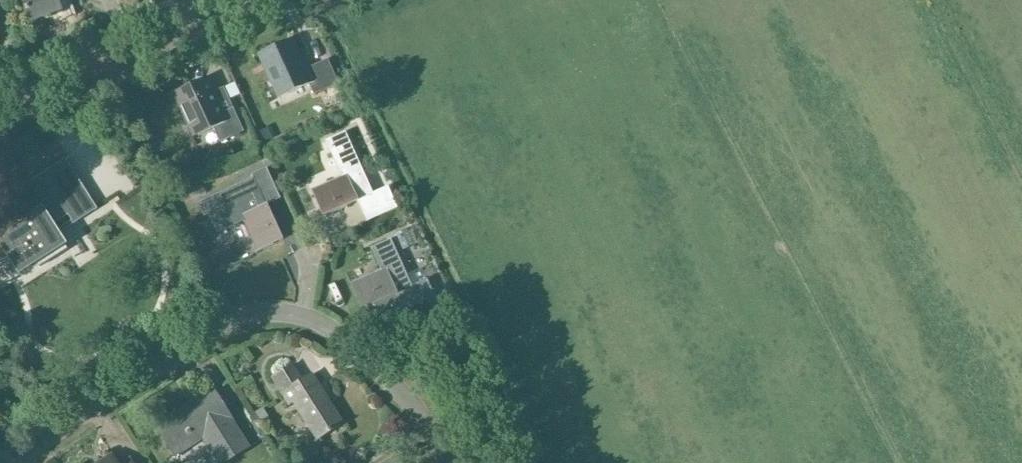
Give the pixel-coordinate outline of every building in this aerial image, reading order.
[(33,22),(57,13),(60,21),(77,15),(72,0),(24,0),(33,22)] [(326,88),(316,66),(305,71),(293,43),(262,57),(279,95),(309,81),(314,94),(326,88)] [(208,82),(177,96),(194,133),(213,125),(217,134),(221,142),(244,131),(240,123),(233,109),(223,114),(208,82)] [(387,188),(373,194),(347,133),(327,142),(342,177),(312,190),(323,217),(361,200),(367,213),(393,202),(387,188)] [(255,178),(199,204),(205,218),(210,216),(218,234),(244,222),(257,252),(284,240),(267,202),(278,197),(265,169),(253,175),(255,178)] [(0,238),(0,263),(10,256),(21,272),(36,262),(39,268),(67,250),(49,220),(68,208),(45,173),(26,185),(37,203),(42,211),(19,225),(14,217),(0,226),(0,227),(5,235),(0,238)] [(428,280),(413,287),(411,287),(391,241),(372,250),(381,270),(351,284),(363,310),(401,293),(409,310),(436,298),(428,280)] [(313,374),(303,381),(293,365),(273,378),(290,406),(294,403),(318,440),(344,424),(313,374)] [(157,426),(175,455),(204,436),(221,462),(224,462),(249,447),(231,419),(232,418),(214,390),(157,426)] [(264,409),(256,414),(261,423),(269,418),(264,409)] [(113,455),(100,462),(118,462),(113,455)]
